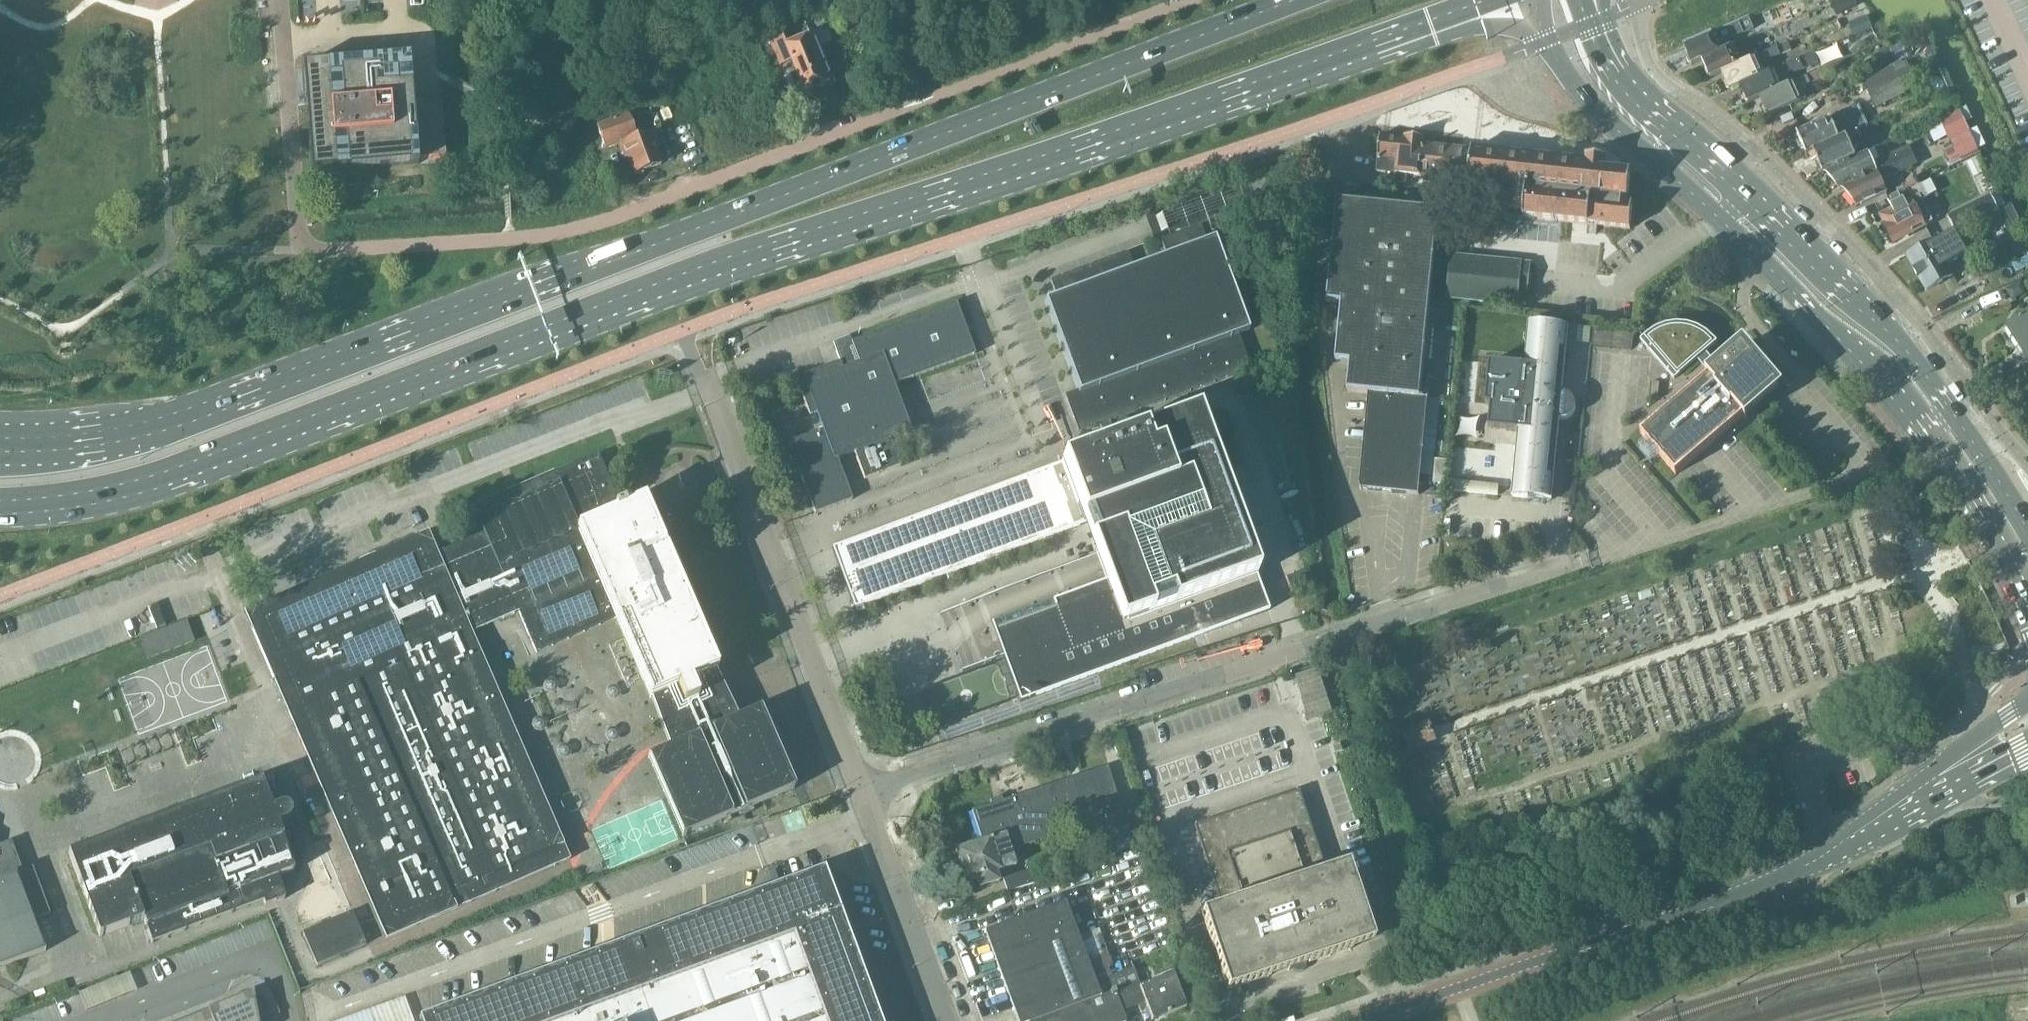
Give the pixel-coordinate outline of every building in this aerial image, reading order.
[(1833,4),(1838,15),(1858,6),(1855,0),(1841,0),(1833,4)] [(1867,17),(1852,23),(1856,35),(1872,28),(1867,17)] [(1755,29),(1750,18),(1749,18),(1684,46),(1688,56),(1687,58),(1689,62),(1691,63),(1692,65),(1704,60),(1703,60),(1722,51),(1719,45),(1755,29)] [(769,41),(780,67),(793,62),(805,93),(817,88),(820,90),(827,87),(828,84),(831,83),(824,66),(825,63),(822,56),(820,55),(812,37),(788,47),(783,35),(769,41)] [(1722,51),(1703,60),(1704,60),(1707,68),(1706,71),(1708,75),(1710,75),(1711,77),(1723,72),(1722,72),(1757,57),(1758,56),(1751,39),(1722,51)] [(1789,43),(1757,57),(1722,72),(1723,72),(1726,80),(1725,83),(1727,87),(1730,88),(1731,90),(1742,85),(1772,71),(1768,61),(1792,50),(1789,43)] [(1772,71),(1742,85),(1745,93),(1744,95),(1746,100),(1749,100),(1750,103),(1761,98),(1761,97),(1781,88),(1792,83),(1788,73),(1793,71),(1794,73),(1819,62),(1815,53),(1809,55),(1772,71)] [(411,57),(303,65),(312,173),(419,164),(419,159),(446,157),(444,127),(438,127),(436,104),(415,106),(411,57)] [(1907,62),(1864,82),(1875,108),(1919,87),(1907,62)] [(1781,88),(1761,97),(1761,98),(1765,105),(1763,108),(1765,112),(1768,113),(1769,116),(1802,102),(1806,100),(1801,88),(1823,79),(1819,71),(1792,83),(1781,88)] [(1867,128),(1858,107),(1854,109),(1842,113),(1798,134),(1799,136),(1797,139),(1801,148),(1805,149),(1807,155),(1815,151),(1867,128)] [(1960,111),(1942,120),(1952,139),(1969,130),(1960,111)] [(607,151),(620,146),(625,160),(629,159),(636,175),(663,165),(657,149),(660,148),(654,132),(638,138),(630,115),(598,127),(607,151)] [(1867,128),(1815,151),(1824,172),(1826,171),(1867,151),(1861,137),(1864,135),(1865,137),(1880,130),(1877,123),(1867,128)] [(1969,130),(1952,139),(1955,147),(1959,154),(1962,160),(1979,151),(1969,130)] [(1407,188),(1408,175),(1470,182),(1472,152),(1424,146),(1425,139),(1406,136),(1405,139),(1381,136),(1379,159),(1380,159),(1378,172),(1393,174),(1392,186),(1407,188)] [(1867,151),(1826,171),(1842,189),(1843,187),(1880,170),(1913,155),(1909,146),(1880,159),(1873,162),(1869,152),(1868,151),(1867,151)] [(1472,151),(1472,152),(1470,182),(1498,185),(1498,191),(1505,192),(1504,197),(1511,198),(1511,201),(1514,202),(1515,198),(1517,198),(1516,208),(1517,212),(1524,213),(1524,219),(1630,229),(1632,204),(1630,204),(1633,173),(1607,170),(1608,158),(1588,156),(1588,162),(1472,151)] [(1843,187),(1859,205),(1887,192),(1882,180),(1917,164),(1913,155),(1880,170),(1843,187)] [(1889,201),(1895,211),(1884,217),(1888,224),(1885,226),(1894,242),(1912,233),(1913,234),(1916,232),(1915,231),(1933,221),(1922,200),(1929,196),(1922,184),(1913,189),(1889,201)] [(1441,211),(1339,201),(1328,303),(1343,304),(1337,362),(1351,363),(1348,392),(1370,393),(1367,423),(1361,490),(1420,496),(1428,423),(1430,398),(1422,397),(1441,211)] [(1974,203),(1948,217),(1955,231),(1982,217),(1974,203)] [(1057,297),(1045,301),(1079,393),(1068,397),(1076,420),(1084,417),(1089,429),(1099,425),(1108,447),(1118,443),(1110,421),(1251,369),(1239,335),(1249,331),(1215,238),(1207,241),(1201,225),(1161,240),(1167,256),(1134,268),(1128,252),(1051,281),(1057,297)] [(1907,256),(1927,290),(1954,274),(1948,264),(1967,253),(1955,231),(1935,242),(1934,241),(1907,256)] [(2002,285),(2027,272),(2027,248),(1993,265),(2002,285)] [(1452,257),(1448,298),(1519,305),(1520,290),(1529,291),(1532,265),(1452,257)] [(2022,282),(2007,291),(2013,300),(2024,293),(2025,286),(2022,282)] [(796,379),(811,416),(819,413),(825,430),(789,443),(815,514),(853,500),(837,458),(855,452),(865,479),(901,466),(891,439),(911,431),(894,385),(976,355),(957,304),(853,343),(853,344),(836,350),(841,362),(796,379)] [(2007,327),(2008,329),(2007,332),(2011,338),(2014,339),(2019,346),(2027,340),(2027,313),(2007,327)] [(1490,363),(1486,405),(1492,405),(1489,429),(1506,431),(1519,432),(1513,497),(1554,501),(1561,421),(1563,421),(1565,421),(1567,420),(1569,419),(1571,418),(1573,417),(1574,415),(1575,413),(1576,411),(1577,409),(1577,407),(1577,405),(1577,403),(1576,401),(1575,399),(1574,397),(1572,396),(1570,395),(1569,394),(1567,393),(1564,393),(1570,327),(1530,323),(1526,366),(1490,363)] [(1716,339),(1713,342),(1710,339),(1706,336),(1703,333),(1699,331),(1695,330),(1691,328),(1687,328),(1681,327),(1678,327),(1674,327),(1669,328),(1665,329),(1662,331),(1658,332),(1656,334),(1654,336),(1651,338),(1648,334),(1641,340),(1676,379),(1698,359),(1711,374),(1711,375),(1708,372),(1707,373),(1709,376),(1642,435),(1678,475),(1745,417),(1747,420),(1748,419),(1746,416),(1780,386),(1744,346),(1720,367),(1707,352),(1719,342),(1716,339)] [(1595,329),(1593,346),(1632,350),(1634,334),(1595,329)] [(2019,346),(2024,354),(2024,357),(2027,362),(2027,363),(2027,340),(2019,346)] [(1468,386),(1468,401),(1482,401),(1482,387),(1468,386)] [(1108,447),(832,549),(855,609),(1099,519),(1111,551),(1085,561),(1090,576),(1095,588),(992,626),(1003,657),(1020,702),(1270,610),(1197,414),(1118,443),(1108,447)] [(660,535),(652,518),(645,503),(626,511),(625,507),(622,508),(600,456),(556,475),(555,473),(475,508),(486,535),(438,555),(429,534),(246,613),(387,940),(471,904),(571,860),(472,633),(520,612),(538,654),(618,618),(652,697),(651,697),(652,699),(654,699),(672,748),(649,758),(649,760),(651,759),(684,836),(683,837),(683,838),(796,790),(796,789),(794,789),(762,711),(763,711),(762,710),(738,720),(715,673),(718,672),(716,669),(715,670),(658,536),(660,535)] [(1444,484),(1446,461),(1436,460),(1434,483),(1444,484)] [(1447,480),(1446,491),(1498,496),(1499,485),(1447,480)] [(988,609),(1005,603),(1000,585),(982,590),(988,609)] [(781,634),(776,618),(768,621),(763,603),(742,609),(752,642),(781,634)] [(1318,668),(1294,676),(1309,719),(1333,711),(1318,668)] [(246,692),(145,720),(163,783),(263,754),(246,692)] [(1430,723),(1412,730),(1404,732),(1410,749),(1436,740),(1430,723)] [(1336,753),(1343,751),(1341,744),(1334,746),(1336,753)] [(1462,788),(1455,746),(1408,753),(1414,795),(1462,788)] [(1006,835),(1010,851),(1085,826),(1094,851),(1131,838),(1135,848),(1148,843),(1133,803),(1121,807),(1108,767),(973,812),(983,843),(1006,835)] [(69,855),(100,938),(144,921),(153,944),(264,902),(266,906),(286,899),(278,878),(295,871),(295,870),(294,870),(283,840),(284,839),(279,825),(287,822),(290,820),(292,818),(292,815),(292,811),(290,809),(288,807),(285,806),(281,807),(273,810),(263,782),(69,855)] [(1307,965),(1373,943),(1347,866),(1323,874),(1323,873),(1326,872),(1299,791),(1194,826),(1221,907),(1224,906),(1225,907),(1201,915),(1227,992),(1293,970),(1295,971),(1297,972),(1298,972),(1300,972),(1302,972),(1303,971),(1304,971),(1304,970),(1305,969),(1306,967),(1306,966),(1307,965)] [(996,872),(1015,866),(1010,851),(1006,835),(983,843),(956,851),(966,882),(977,879),(980,889),(999,883),(996,872)] [(46,952),(46,950),(45,950),(34,921),(51,915),(33,868),(23,872),(12,842),(0,847),(0,969),(46,952)] [(1036,868),(1004,879),(1008,890),(1041,880),(1036,868)] [(419,1019),(420,1020),(880,1020),(824,870),(824,869),(757,894),(648,934),(630,941),(612,948),(419,1019)] [(566,888),(552,892),(556,904),(569,900),(566,888)] [(992,918),(1025,1020),(1109,1020),(1131,1014),(1126,999),(1147,992),(1135,954),(1106,963),(1093,922),(1083,925),(1072,893),(992,918)] [(299,936),(313,970),(367,946),(353,913),(302,935),(299,936)] [(116,977),(79,992),(87,1011),(124,996),(116,977)] [(254,992),(180,1020),(259,1020),(254,992)]
